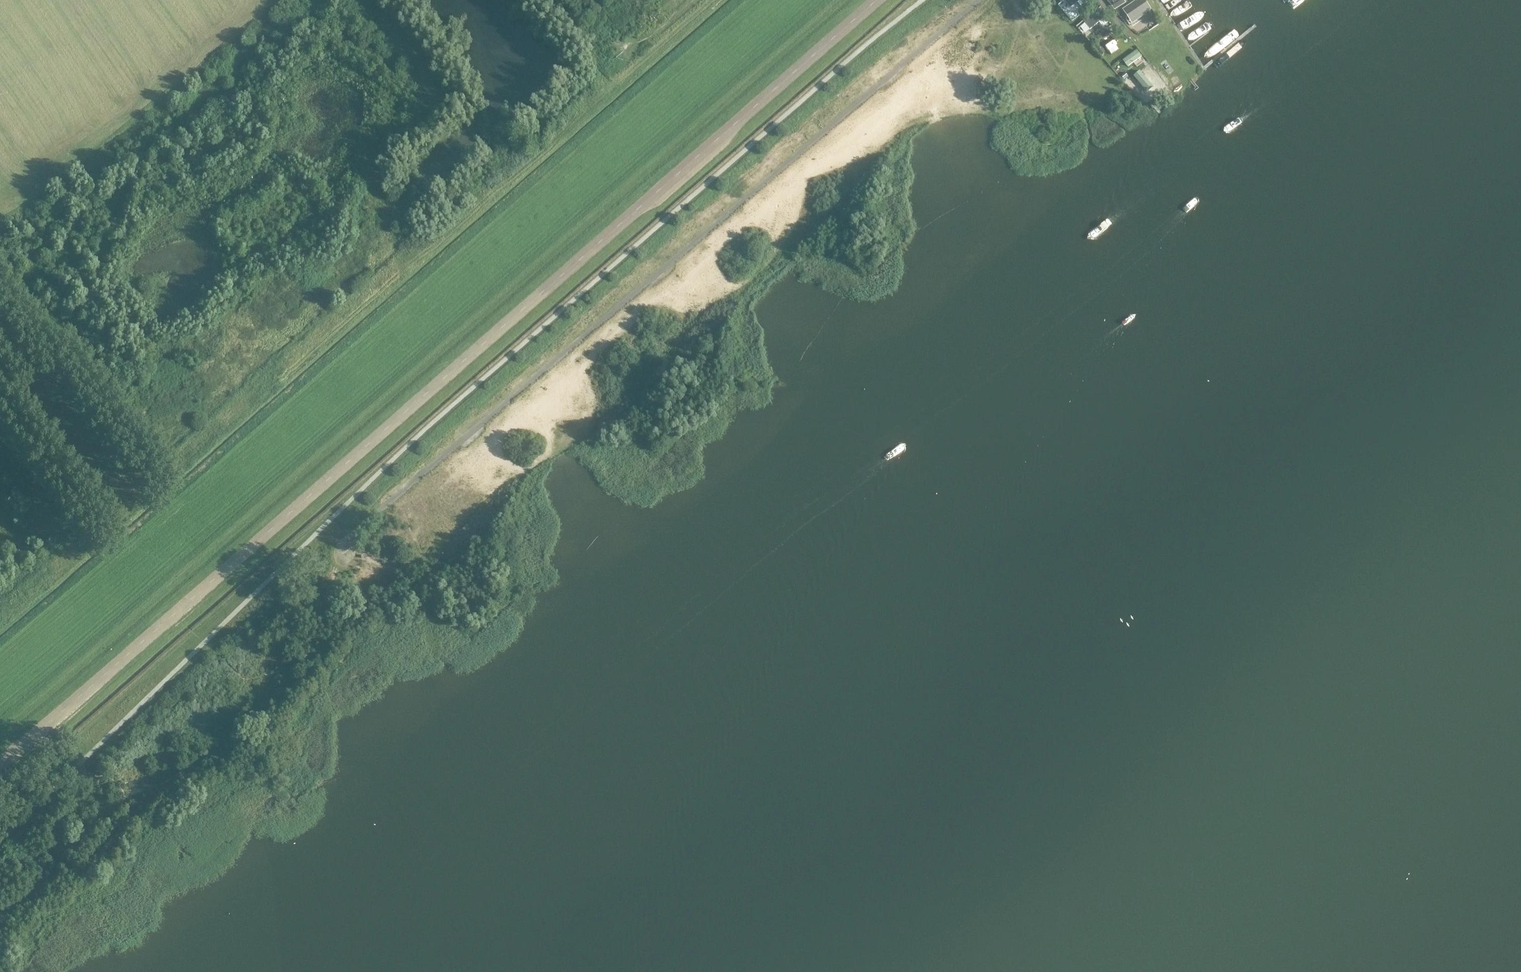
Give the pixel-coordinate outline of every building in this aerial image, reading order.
[(1094,0),(1082,0),(1075,6),(1080,12),(1094,0)] [(1137,17),(1138,18),(1150,10),(1144,0),(1139,0),(1123,10),(1128,16),(1129,15),(1137,17)] [(1101,10),(1085,23),(1090,29),(1106,17),(1101,10)] [(1114,52),(1121,61),(1130,55),(1124,45),(1114,52)] [(1137,50),(1124,60),(1128,66),(1141,57),(1137,50)] [(1153,87),(1139,71),(1134,76),(1147,92),(1153,87)]
